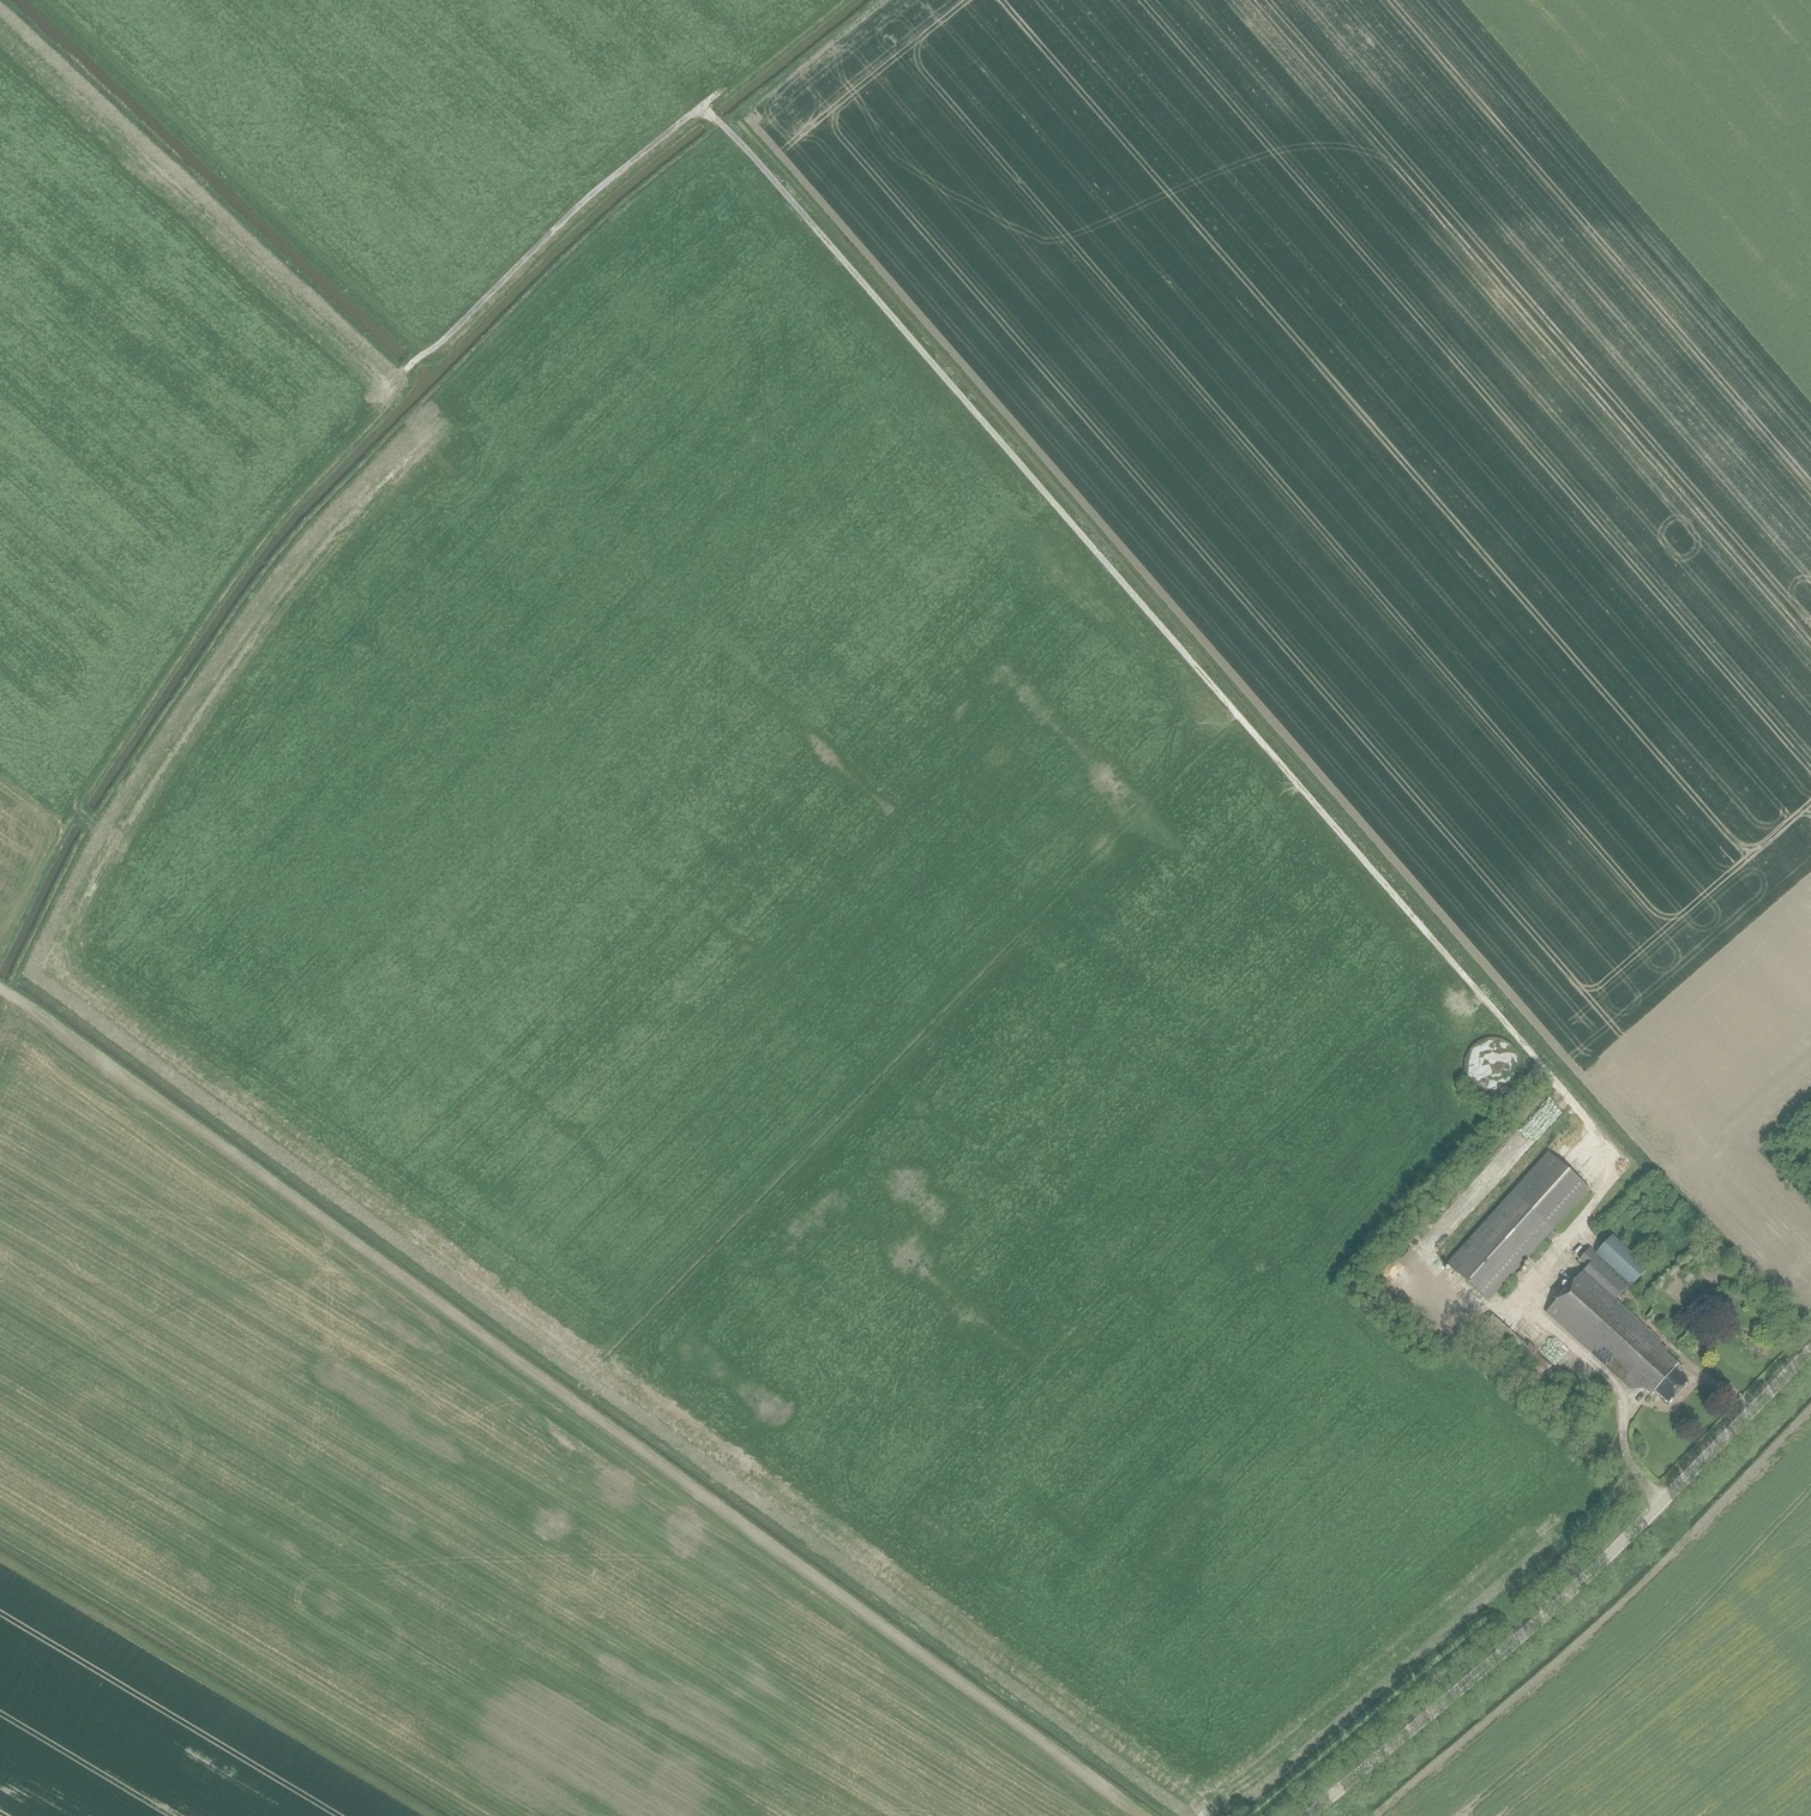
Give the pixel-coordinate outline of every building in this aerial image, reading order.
[(1494,1070),(1478,1069),(1477,1085),(1503,1087),(1503,1078),(1493,1078),(1494,1070)] [(1549,1152),(1448,1264),(1489,1301),(1546,1237),(1552,1231),(1590,1189),(1549,1152)] [(1632,1286),(1648,1269),(1614,1237),(1597,1253),(1632,1286)] [(1588,1267),(1546,1313),(1638,1397),(1644,1389),(1651,1396),(1655,1392),(1669,1405),(1688,1384),(1679,1376),(1684,1371),(1678,1365),(1679,1365),(1666,1353),(1668,1351),(1660,1344),(1662,1342),(1616,1300),(1630,1285),(1590,1248),(1580,1260),(1588,1267)] [(1697,1325),(1692,1320),(1685,1327),(1691,1332),(1697,1325)] [(1514,1336),(1499,1353),(1535,1384),(1552,1365),(1517,1333),(1514,1336)]
